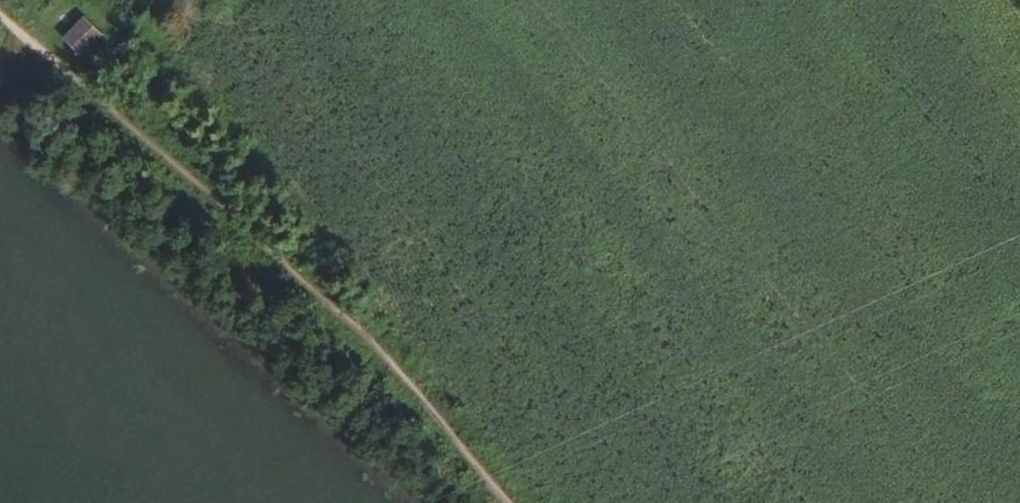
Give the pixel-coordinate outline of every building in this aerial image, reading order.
[(86,14),(63,34),(81,55),(104,34),(86,14)]
